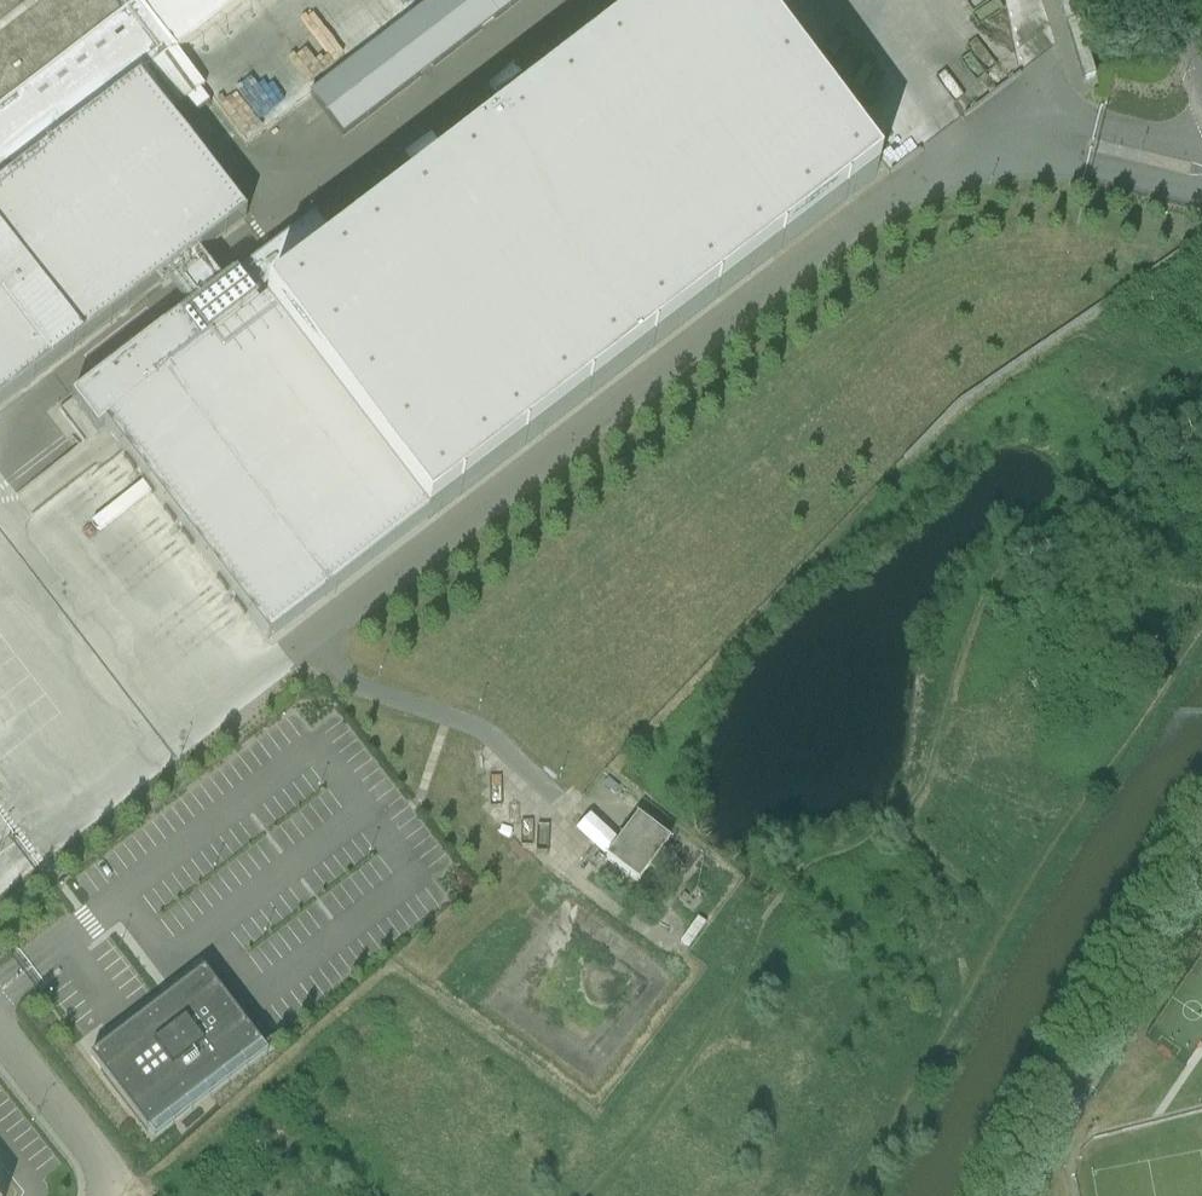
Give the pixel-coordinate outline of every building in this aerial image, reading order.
[(137,4),(174,54),(244,0),(0,0),(0,108),(137,4)] [(70,402),(96,435),(104,429),(267,642),(420,525),(810,227),(876,177),(740,0),(667,0),(340,251),(313,216),(231,279),(212,293),(187,312),(70,402)] [(312,97),(341,135),(517,0),(437,0),(312,97)] [(243,219),(164,117),(165,116),(201,89),(174,54),(137,4),(0,108),(0,406),(243,219)] [(607,778),(602,784),(613,794),(619,787),(607,778)] [(605,859),(624,874),(636,883),(650,864),(669,879),(680,865),(672,860),(676,855),(665,846),(668,842),(656,832),(637,818),(605,859)] [(588,837),(608,854),(620,839),(600,823),(588,837)] [(1192,936),(1201,943),(1201,919),(1192,936)] [(704,923),(690,946),(698,951),(713,929),(704,923)] [(123,1032),(90,1058),(99,1071),(146,1132),(259,1046),(202,971),(123,1032)]
